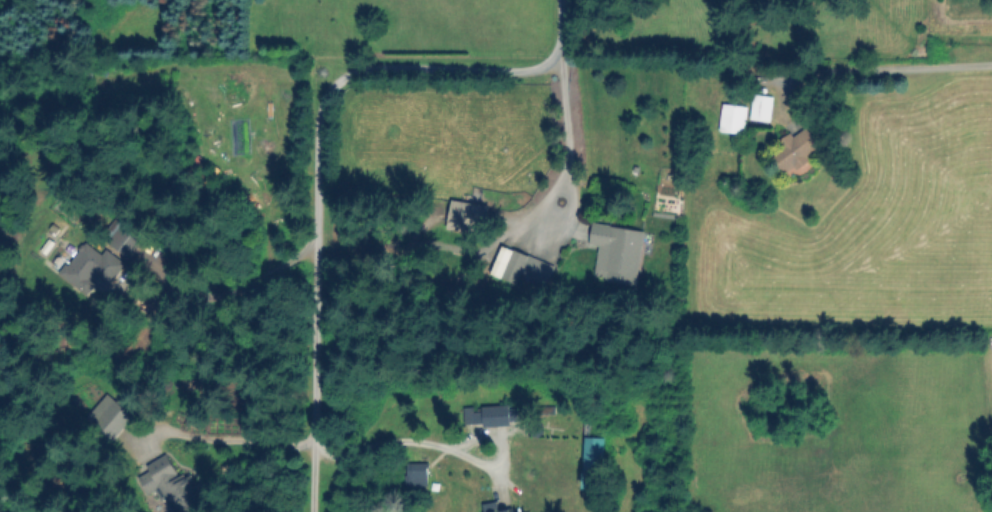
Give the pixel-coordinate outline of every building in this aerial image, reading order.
[(749,119),(769,120),(770,96),(750,94),(749,119)] [(743,133),(746,106),(720,103),(717,130),(743,133)] [(791,136),(787,131),(772,143),(778,151),(770,157),(788,180),(811,162),(805,154),(818,144),(803,126),(791,136)] [(445,228),(482,232),(486,204),(448,200),(445,228)] [(129,234),(133,225),(116,216),(102,242),(129,257),(138,239),(129,234)] [(642,229),(589,222),(587,243),(597,244),(592,278),(635,284),(642,229)] [(73,245),(64,239),(55,250),(67,259),(72,253),(69,250),(73,245)] [(104,248),(99,253),(83,241),(57,274),(83,295),(96,279),(105,286),(123,263),(104,248)] [(553,265),(500,244),(489,273),(514,283),(518,274),(546,285),(553,265)] [(83,419),(110,441),(131,414),(105,393),(83,419)] [(521,420),(521,406),(508,407),(470,408),(471,423),(480,423),(481,426),(508,425),(508,420),(521,420)] [(599,487),(601,437),(582,436),(580,487),(599,487)] [(159,486),(173,511),(179,511),(200,501),(185,472),(177,476),(166,456),(134,472),(145,493),(159,486)] [(482,511),(512,511),(511,507),(495,510),(493,501),(481,503),(482,511)]
